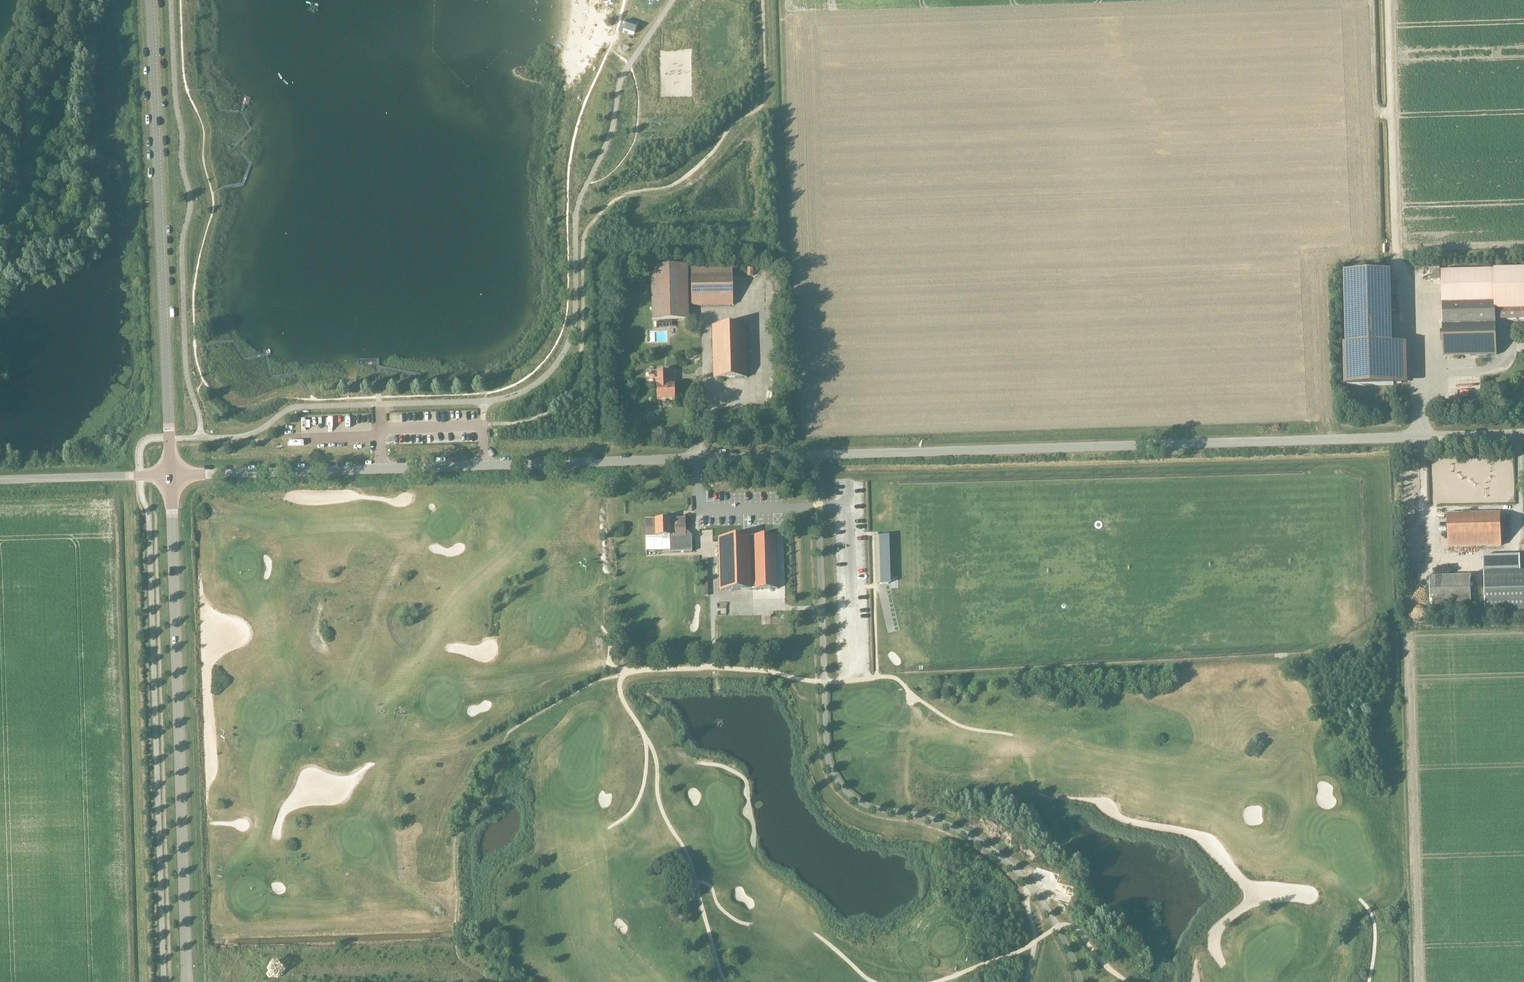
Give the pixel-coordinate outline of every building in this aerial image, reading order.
[(626,20),(623,30),(634,33),(637,24),(626,20)] [(1443,356),(1496,355),(1495,309),(1498,309),(1523,308),(1523,266),(1441,268),(1443,356)] [(691,268),(691,306),(732,305),(731,267),(691,268)] [(650,269),(652,319),(688,318),(687,268),(650,269)] [(1393,385),(1392,344),(1392,295),(1397,294),(1396,284),(1391,284),(1391,274),(1345,275),(1346,345),(1343,345),(1344,386),(1393,385)] [(1498,309),(1498,319),(1523,319),(1523,308),(1498,309)] [(655,336),(675,336),(674,323),(655,324),(655,336)] [(713,379),(746,378),(745,325),(712,326),(713,379)] [(674,400),(674,385),(672,385),(672,372),(657,372),(657,385),(656,385),(657,400),(674,400)] [(713,495),(722,495),(721,484),(712,484),(713,495)] [(1448,547),(1501,546),(1500,513),(1447,514),(1448,547)] [(684,518),(644,520),(645,537),(669,536),(670,541),(685,540),(684,518)] [(890,581),(889,535),(874,535),(875,582),(890,581)] [(753,590),(777,589),(776,536),(773,536),(751,536),(753,590)] [(720,590),(753,589),(751,537),(718,538),(720,590)] [(1521,555),(1484,556),(1484,571),(1521,570),(1521,555)] [(1486,612),(1523,611),(1523,571),(1485,572),(1486,612)] [(1429,577),(1430,613),(1471,612),(1470,576),(1429,577)] [(724,606),(733,606),(733,598),(724,598),(724,606)]
